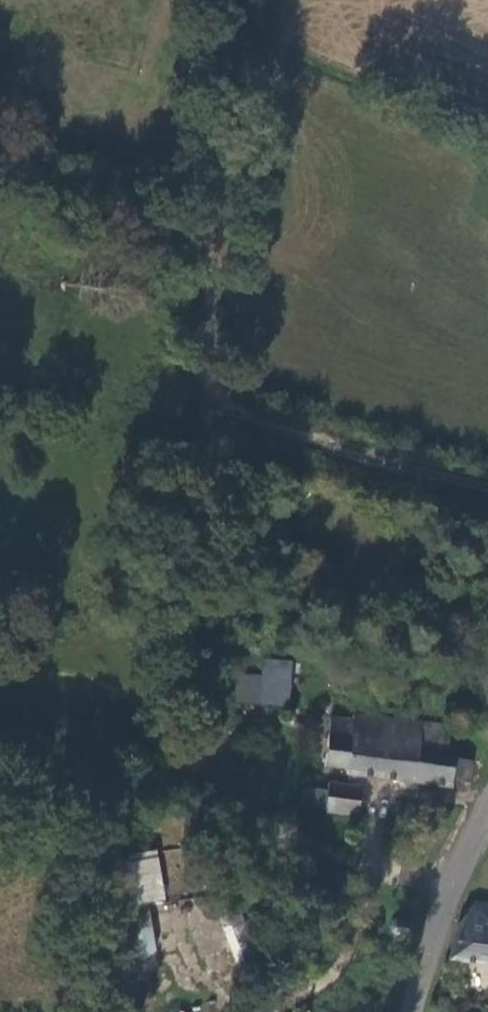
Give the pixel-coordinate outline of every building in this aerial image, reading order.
[(289,706),(293,661),(262,658),(261,674),(237,672),(234,701),(289,706)] [(364,715),(340,711),(334,760),(358,762),(357,771),(463,784),(465,776),(479,778),(482,757),(467,755),(468,747),(458,747),(462,722),(365,710),(364,715)] [(335,788),(311,786),(309,802),(333,805),(333,810),(366,814),(369,784),(336,781),(335,788)] [(161,949),(146,854),(110,860),(113,883),(102,885),(114,957),(161,949)] [(458,959),(487,962),(487,903),(484,902),(469,921),(458,959)] [(392,925),(392,928),(392,929),(394,933),(395,934),(397,936),(399,936),(403,936),(406,935),(408,934),(410,932),(411,928),(411,925),(410,921),(406,917),(403,916),(400,916),(397,917),(395,919),(394,920),(392,922),(392,925)]
